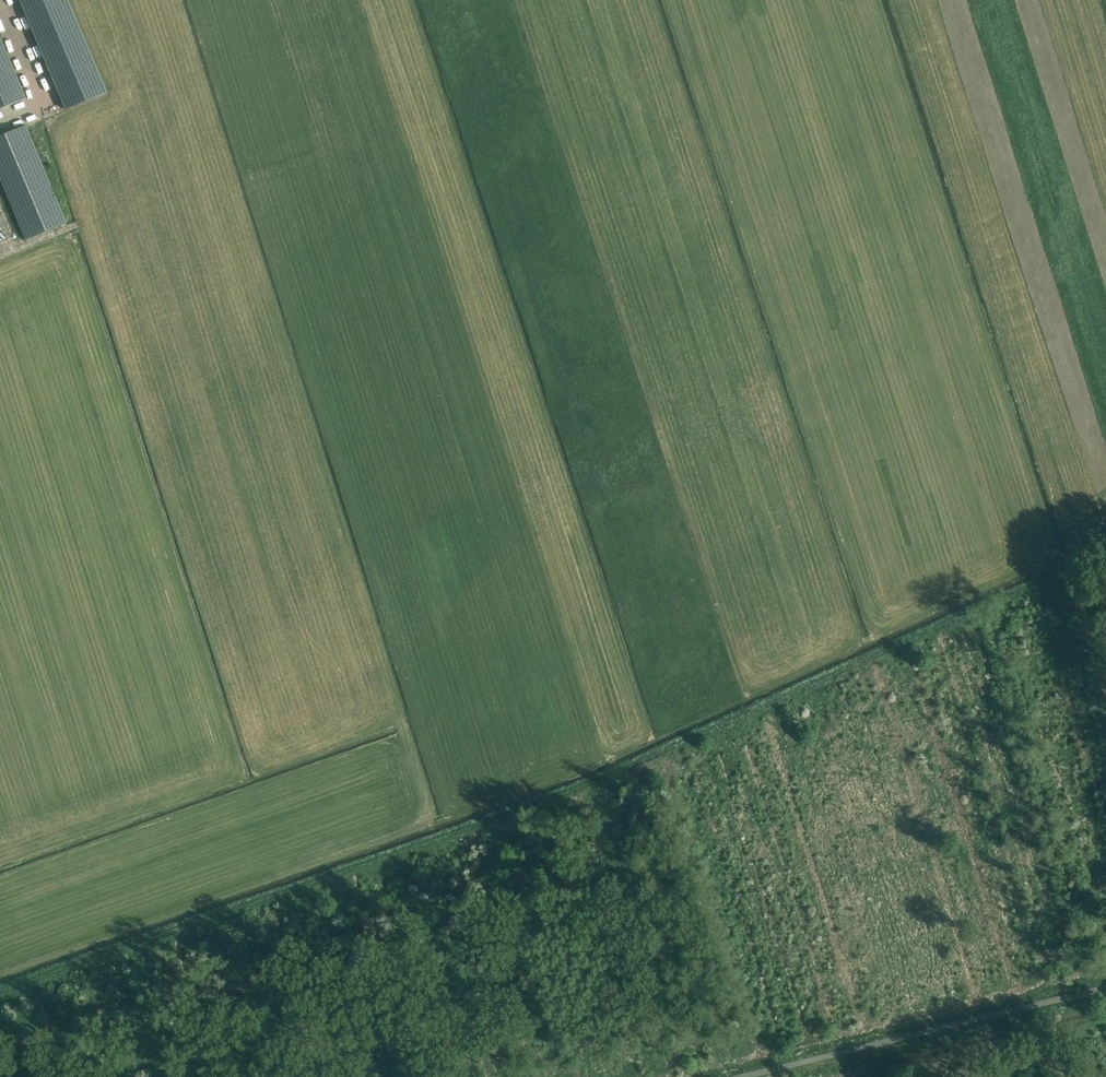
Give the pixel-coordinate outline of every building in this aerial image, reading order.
[(32,28),(66,109),(76,105),(107,92),(68,0),(20,0),(32,28)] [(26,98),(10,60),(0,36),(0,109),(26,98)] [(26,125),(0,136),(0,178),(26,240),(67,223),(26,125)]
